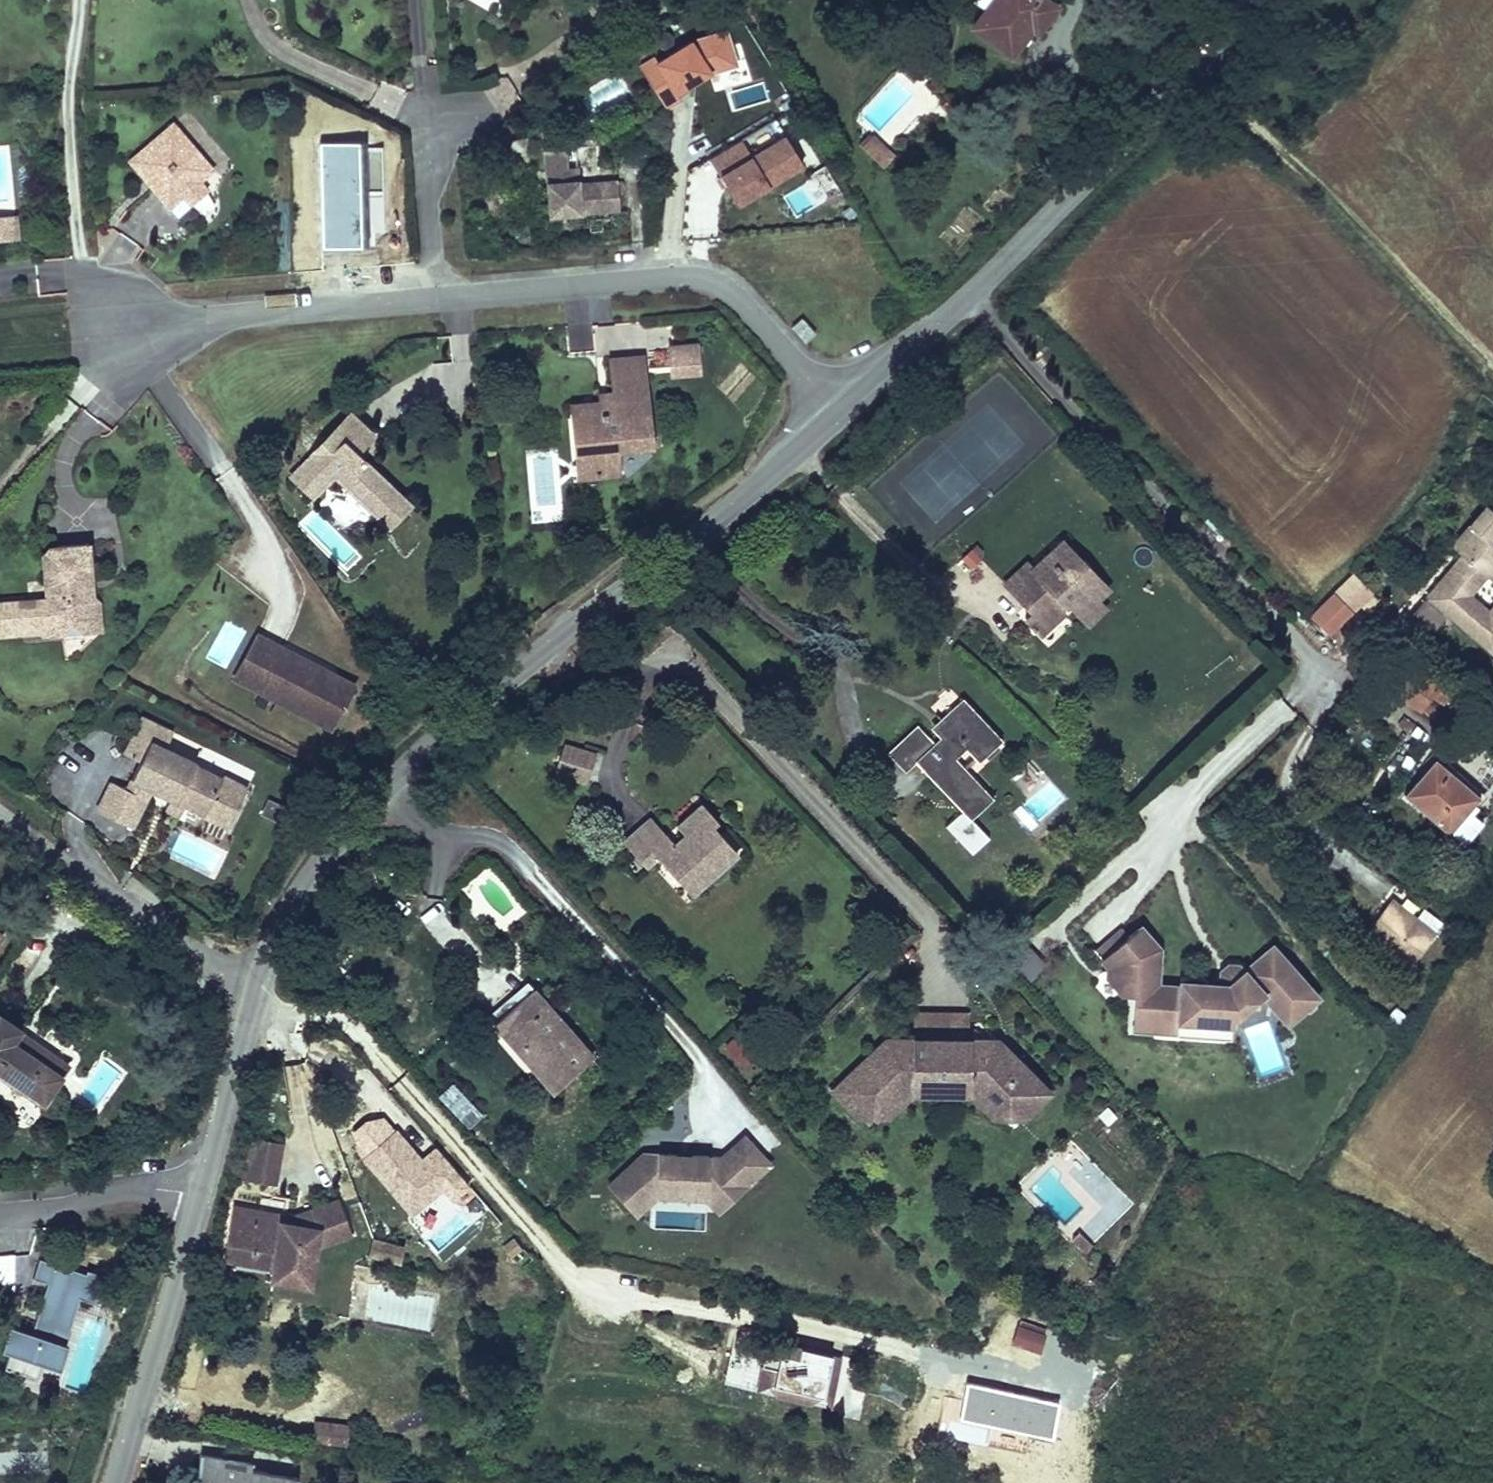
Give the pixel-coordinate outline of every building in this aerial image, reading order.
[(1044,0),(993,0),(984,11),(972,27),(1009,55),(1031,27),(1036,31),(1054,8),(1044,0)] [(973,3),(984,11),(993,0),(975,0),(973,3)] [(744,138),(706,158),(733,207),(802,169),(774,118),(742,136),(744,138)] [(169,130),(128,165),(176,219),(189,208),(203,195),(195,185),(207,174),(169,130)] [(867,140),(864,137),(855,147),(880,169),(891,157),(869,138),(867,140)] [(542,152),(549,217),(565,215),(617,209),(615,182),(597,184),(599,196),(576,198),(571,149),(542,152)] [(0,210),(0,252),(21,250),(18,208),(0,210)] [(790,328),(803,342),(814,332),(800,319),(790,328)] [(670,327),(651,328),(652,347),(671,345),(670,327)] [(694,345),(670,347),(672,373),(696,371),(694,345)] [(643,360),(611,363),(614,395),(616,407),(600,408),(600,405),(570,408),(575,456),(593,454),(596,479),(619,476),(617,452),(652,448),(643,360)] [(600,405),(600,408),(616,407),(614,395),(599,396),(600,405)] [(333,432),(288,480),(310,501),(331,479),(385,530),(406,508),(351,457),(368,438),(346,418),(333,432)] [(575,456),(578,481),(596,479),(593,454),(575,456)] [(1450,545),(1462,556),(1427,599),(1491,652),(1492,649),(1492,604),(1487,612),(1467,595),(1484,575),(1492,582),(1492,545),(1486,539),(1492,531),(1492,513),(1484,505),(1450,545)] [(80,541),(60,543),(52,552),(56,597),(48,606),(52,632),(71,630),(81,618),(92,629),(110,609),(108,597),(103,591),(92,578),(101,571),(97,540),(80,541)] [(1029,570),(1008,590),(1048,632),(1060,620),(1070,611),(1078,618),(1097,600),(1106,592),(1058,543),(1029,570)] [(101,571),(92,578),(103,591),(101,571)] [(1328,638),(1355,611),(1364,619),(1381,602),(1351,572),(1306,616),(1328,638)] [(1106,611),(1097,600),(1078,618),(1088,628),(1106,611)] [(1422,601),(1403,624),(1409,629),(1422,640),(1441,617),(1422,601)] [(110,609),(92,629),(111,628),(110,609)] [(261,692),(281,656),(316,675),(321,667),(260,635),(236,678),(261,692)] [(1438,689),(1395,655),(1376,677),(1419,711),(1438,689)] [(332,730),(356,686),(321,667),(316,675),(281,656),(261,692),(332,730)] [(999,738),(964,701),(942,722),(949,730),(934,745),(917,726),(901,740),(885,754),(901,770),(913,759),(963,812),(946,828),(972,856),(989,840),(971,821),(993,800),(955,760),(966,749),(976,759),(999,738)] [(597,751),(569,742),(560,770),(588,779),(597,751)] [(196,765),(152,744),(127,795),(111,787),(97,816),(133,833),(152,793),(172,803),(167,814),(179,820),(184,809),(204,818),(203,820),(223,830),(244,789),(221,777),(220,779),(195,767),(196,765)] [(1447,760),(1433,748),(1428,754),(1433,758),(1404,795),(1448,832),(1465,846),(1485,823),(1468,809),(1473,801),(1443,776),(1448,770),(1442,766),(1447,760)] [(279,822),(286,806),(268,798),(261,814),(279,822)] [(716,820),(700,803),(674,826),(683,835),(672,844),(664,836),(654,847),(637,829),(620,845),(643,869),(654,860),(669,876),(673,873),(678,879),(685,882),(691,883),(698,879),(707,880),(730,858),(705,831),(712,825),(716,820)] [(654,847),(664,836),(647,819),(637,829),(654,847)] [(730,858),(737,852),(712,825),(705,831),(730,858)] [(669,876),(690,897),(707,880),(698,879),(691,883),(685,882),(678,879),(673,873),(669,876)] [(1381,905),(1358,935),(1409,970),(1439,929),(1405,905),(1397,917),(1381,905)] [(1231,1025),(1233,1005),(1240,1005),(1245,1004),(1251,1002),(1256,999),(1262,995),(1288,1024),(1303,1010),(1304,1012),(1309,1012),(1315,1006),(1316,1001),(1315,1000),(1318,997),(1272,946),(1250,965),(1254,969),(1248,974),(1244,970),(1243,971),(1226,987),(1225,990),(1206,988),(1206,983),(1206,980),(1202,978),(1196,976),(1190,976),(1184,977),(1180,979),(1179,987),(1157,985),(1158,975),(1151,974),(1152,969),(1159,962),(1159,949),(1140,927),(1127,939),(1103,961),(1102,961),(1108,968),(1113,973),(1117,969),(1132,985),(1127,989),(1132,995),(1136,999),(1134,1031),(1154,1032),(1155,1015),(1178,1016),(1177,1022),(1231,1025)] [(1097,954),(1103,961),(1127,939),(1120,933),(1097,954)] [(1028,980),(1046,965),(1031,947),(1013,963),(1028,980)] [(1206,983),(1206,988),(1225,990),(1226,987),(1243,971),(1238,965),(1228,965),(1220,971),(1220,982),(1222,984),(1206,983)] [(1250,965),(1244,970),(1248,974),(1254,969),(1250,965)] [(1113,973),(1108,968),(1107,978),(1122,995),(1132,995),(1127,989),(1132,985),(1117,969),(1113,973)] [(592,1059),(527,983),(513,996),(519,1003),(495,1024),(507,1039),(512,1035),(544,1073),(539,1076),(553,1092),(592,1059)] [(519,1003),(513,996),(498,1009),(489,1017),(495,1024),(519,1003)] [(1178,1016),(1155,1015),(1154,1032),(1178,1033),(1177,1036),(1230,1039),(1231,1025),(1177,1022),(1178,1016)] [(0,1017),(0,1071),(43,1101),(66,1068),(29,1042),(17,1034),(19,1031),(0,1017)] [(1016,1101),(1035,1081),(989,1036),(979,1046),(968,1047),(968,1036),(950,1037),(911,1037),(911,1047),(894,1048),(884,1038),(837,1086),(858,1106),(885,1106),(898,1093),(911,1093),(966,1092),(973,1085),(990,1102),(1016,1101)] [(989,1036),(968,1036),(968,1047),(979,1046),(989,1036)] [(911,1037),(884,1038),(894,1048),(911,1047),(911,1037)] [(1016,1112),(1041,1087),(1035,1081),(1016,1101),(990,1102),(973,1085),(966,1092),(986,1112),(1016,1112)] [(857,1117),(887,1116),(911,1093),(898,1093),(885,1106),(858,1106),(837,1086),(832,1091),(857,1117)] [(438,1145),(423,1158),(400,1130),(368,1156),(415,1211),(446,1185),(461,1173),(438,1145)] [(745,1187),(777,1158),(751,1130),(724,1153),(649,1144),(615,1175),(643,1205),(665,1185),(712,1192),(713,1183),(724,1184),(734,1175),(745,1187)] [(264,1182),(275,1184),(283,1142),(255,1137),(248,1179),(264,1182)] [(1062,1233),(1105,1197),(1063,1149),(1029,1179),(1036,1187),(1028,1194),(1062,1233)] [(725,1206),(745,1187),(734,1175),(724,1184),(713,1183),(712,1192),(725,1206)] [(259,1211),(270,1213),(275,1184),(264,1182),(259,1211)] [(259,1211),(233,1206),(229,1230),(224,1258),(272,1267),(281,1269),(279,1281),(309,1286),(315,1248),(352,1234),(339,1201),(311,1211),(309,1220),(270,1213),(259,1211)] [(524,1244),(516,1234),(505,1243),(513,1253),(524,1244)] [(400,1263),(404,1248),(373,1240),(368,1256),(400,1263)] [(16,1290),(16,1255),(0,1255),(0,1290),(16,1290)] [(58,1370),(81,1300),(96,1305),(105,1277),(88,1271),(87,1275),(40,1261),(33,1281),(47,1286),(32,1334),(18,1330),(5,1370),(37,1381),(43,1364),(58,1370)] [(279,1281),(281,1269),(272,1267),(270,1279),(279,1281)] [(1012,1346),(1041,1354),(1048,1329),(1018,1321),(1012,1346)] [(829,1406),(841,1355),(767,1338),(760,1369),(756,1389),(829,1406)] [(317,1419),(315,1443),(347,1446),(349,1423),(317,1419)] [(201,1455),(196,1482),(297,1482),(298,1477),(252,1471),(221,1466),(222,1458),(201,1455)] [(253,1462),(222,1458),(221,1466),(252,1471),(253,1462)]
